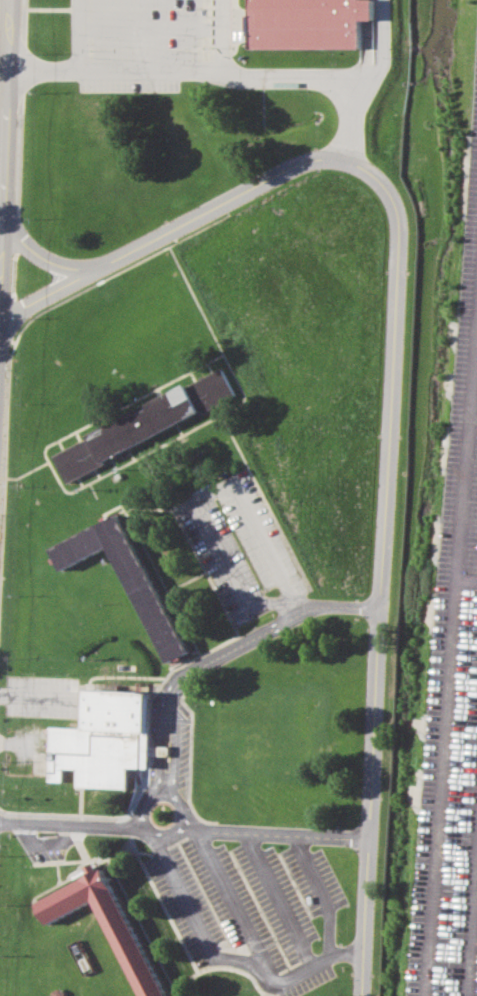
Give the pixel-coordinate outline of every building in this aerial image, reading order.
[(250,49),(251,0),(361,0),(375,0),(374,21),(361,21),(362,49),(250,49)] [(53,457),(66,484),(77,478),(94,469),(111,460),(175,426),(234,395),(222,369),(213,373),(195,382),(186,387),(185,384),(160,397),(86,436),(87,439),(80,442),(62,452),(53,457)] [(48,545),(60,566),(105,543),(163,659),(186,647),(116,511),(104,517),(48,545)] [(45,781),(47,725),(82,726),(84,687),(90,687),(145,689),(145,764),(123,763),(122,785),(79,784),(73,784),(74,767),(60,767),(60,781),(45,781)] [(99,865),(168,995),(141,995),(90,897),(43,922),(31,902),(84,872),(81,866),(90,861),(93,867),(99,865)]
